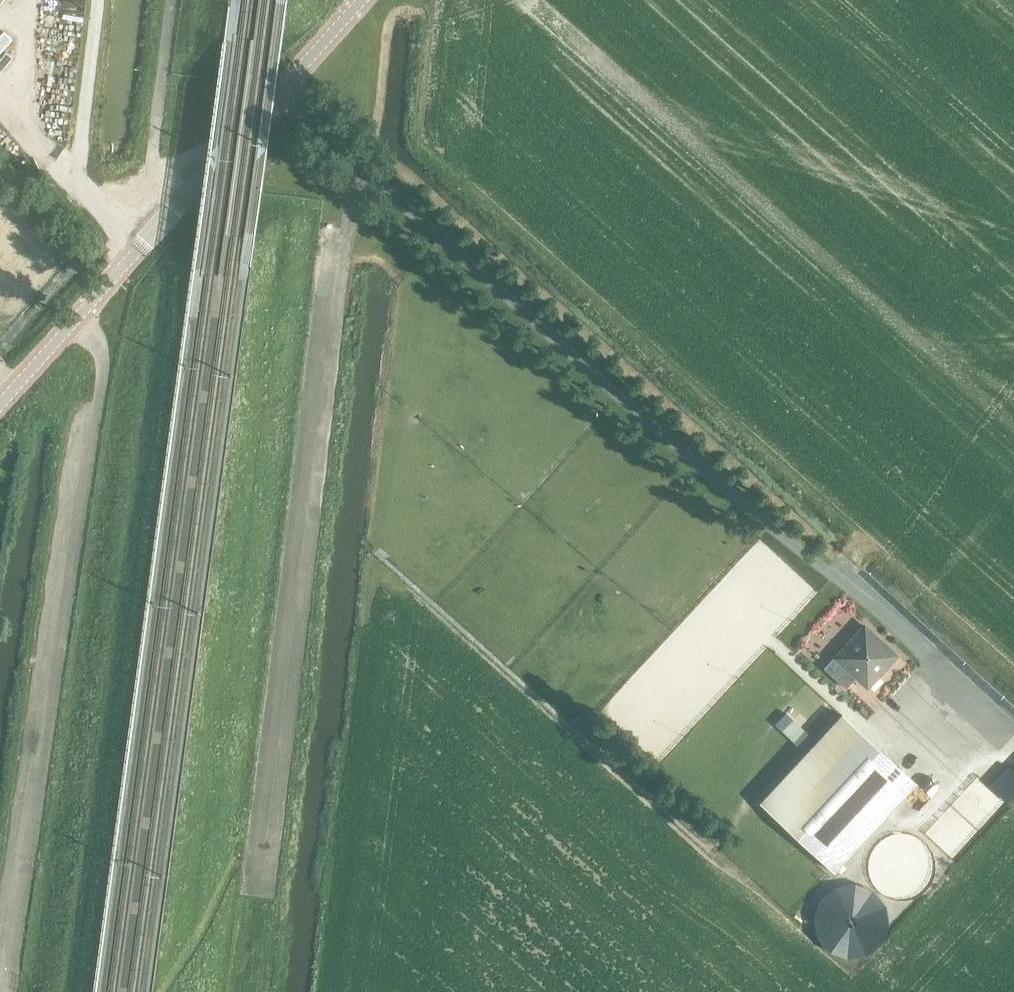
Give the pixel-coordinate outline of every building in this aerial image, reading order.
[(865,627),(853,640),(835,659),(866,688),(896,656),(865,627)] [(835,871),(915,784),(841,716),(761,802),(835,871)] [(792,742),(800,734),(789,724),(781,732),(792,742)] [(993,783),(1010,799),(1013,795),(1013,762),(993,783)] [(835,874),(808,933),(869,960),(896,901),(835,874)]
